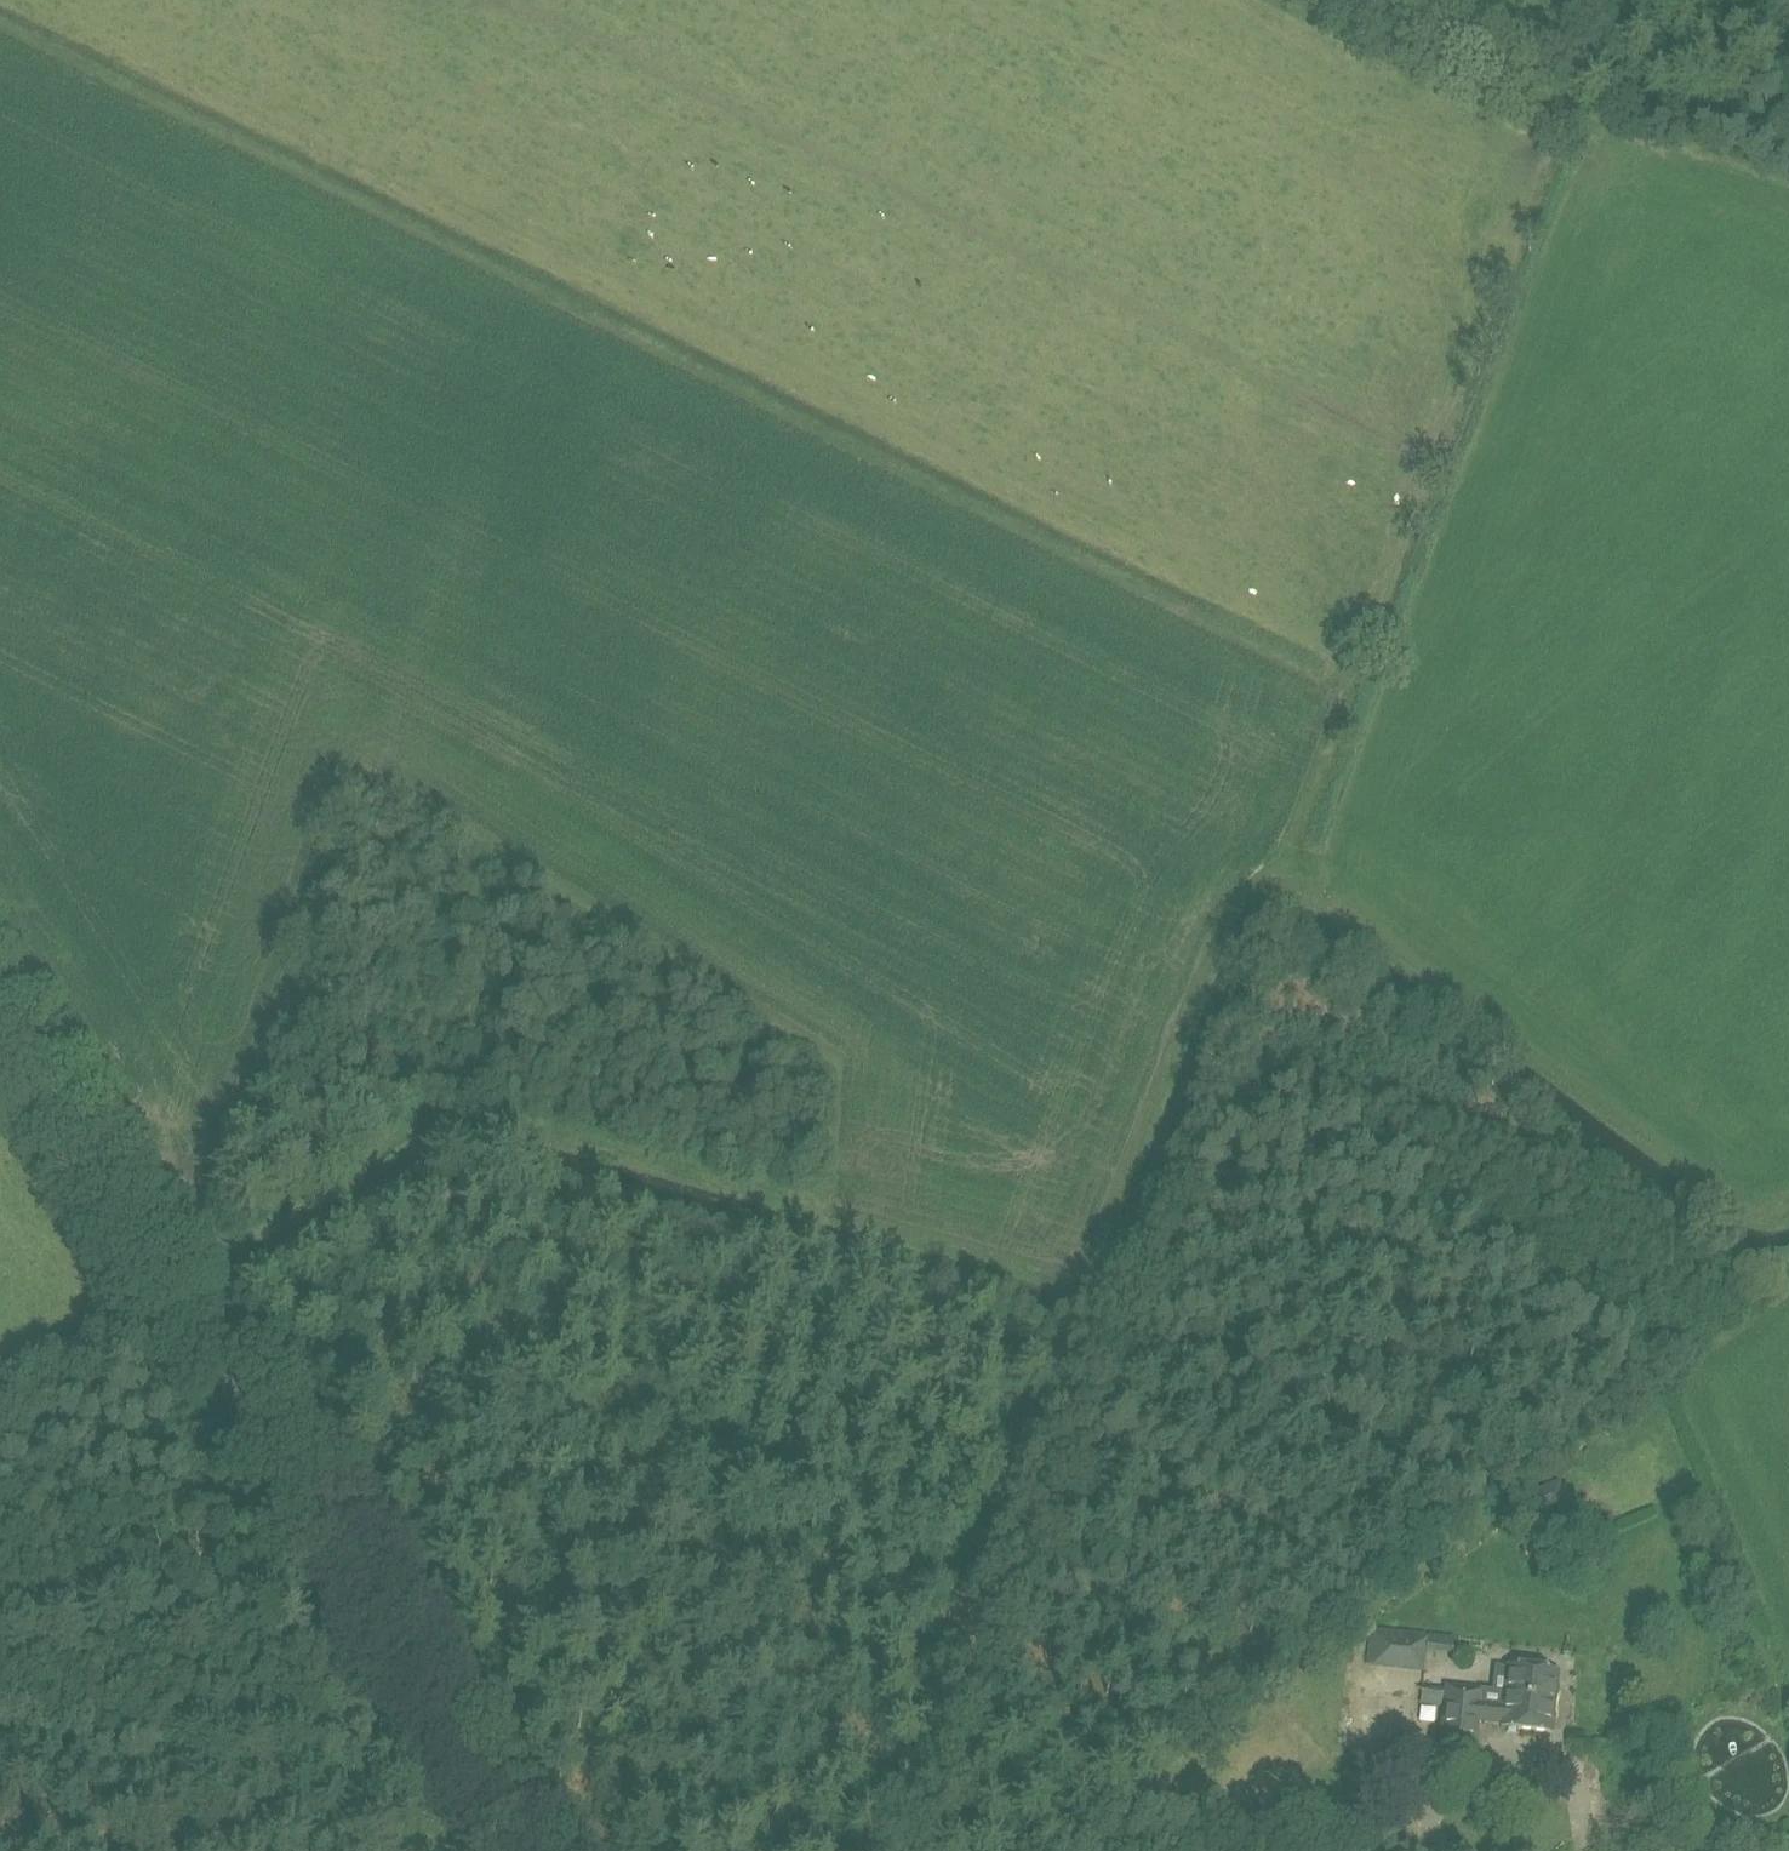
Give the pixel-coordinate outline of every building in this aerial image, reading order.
[(1580,1535),(1559,1482),(1514,1500),(1523,1523),(1545,1515),(1556,1544),(1580,1535)] [(1425,1633),(1370,1628),(1367,1664),(1371,1665),(1370,1669),(1423,1674),(1426,1639),(1425,1639),(1425,1633)] [(1448,1686),(1442,1744),(1476,1748),(1479,1720),(1503,1723),(1503,1727),(1552,1732),(1559,1671),(1510,1665),(1506,1665),(1505,1668),(1494,1667),(1491,1690),(1482,1690),(1448,1686)]
